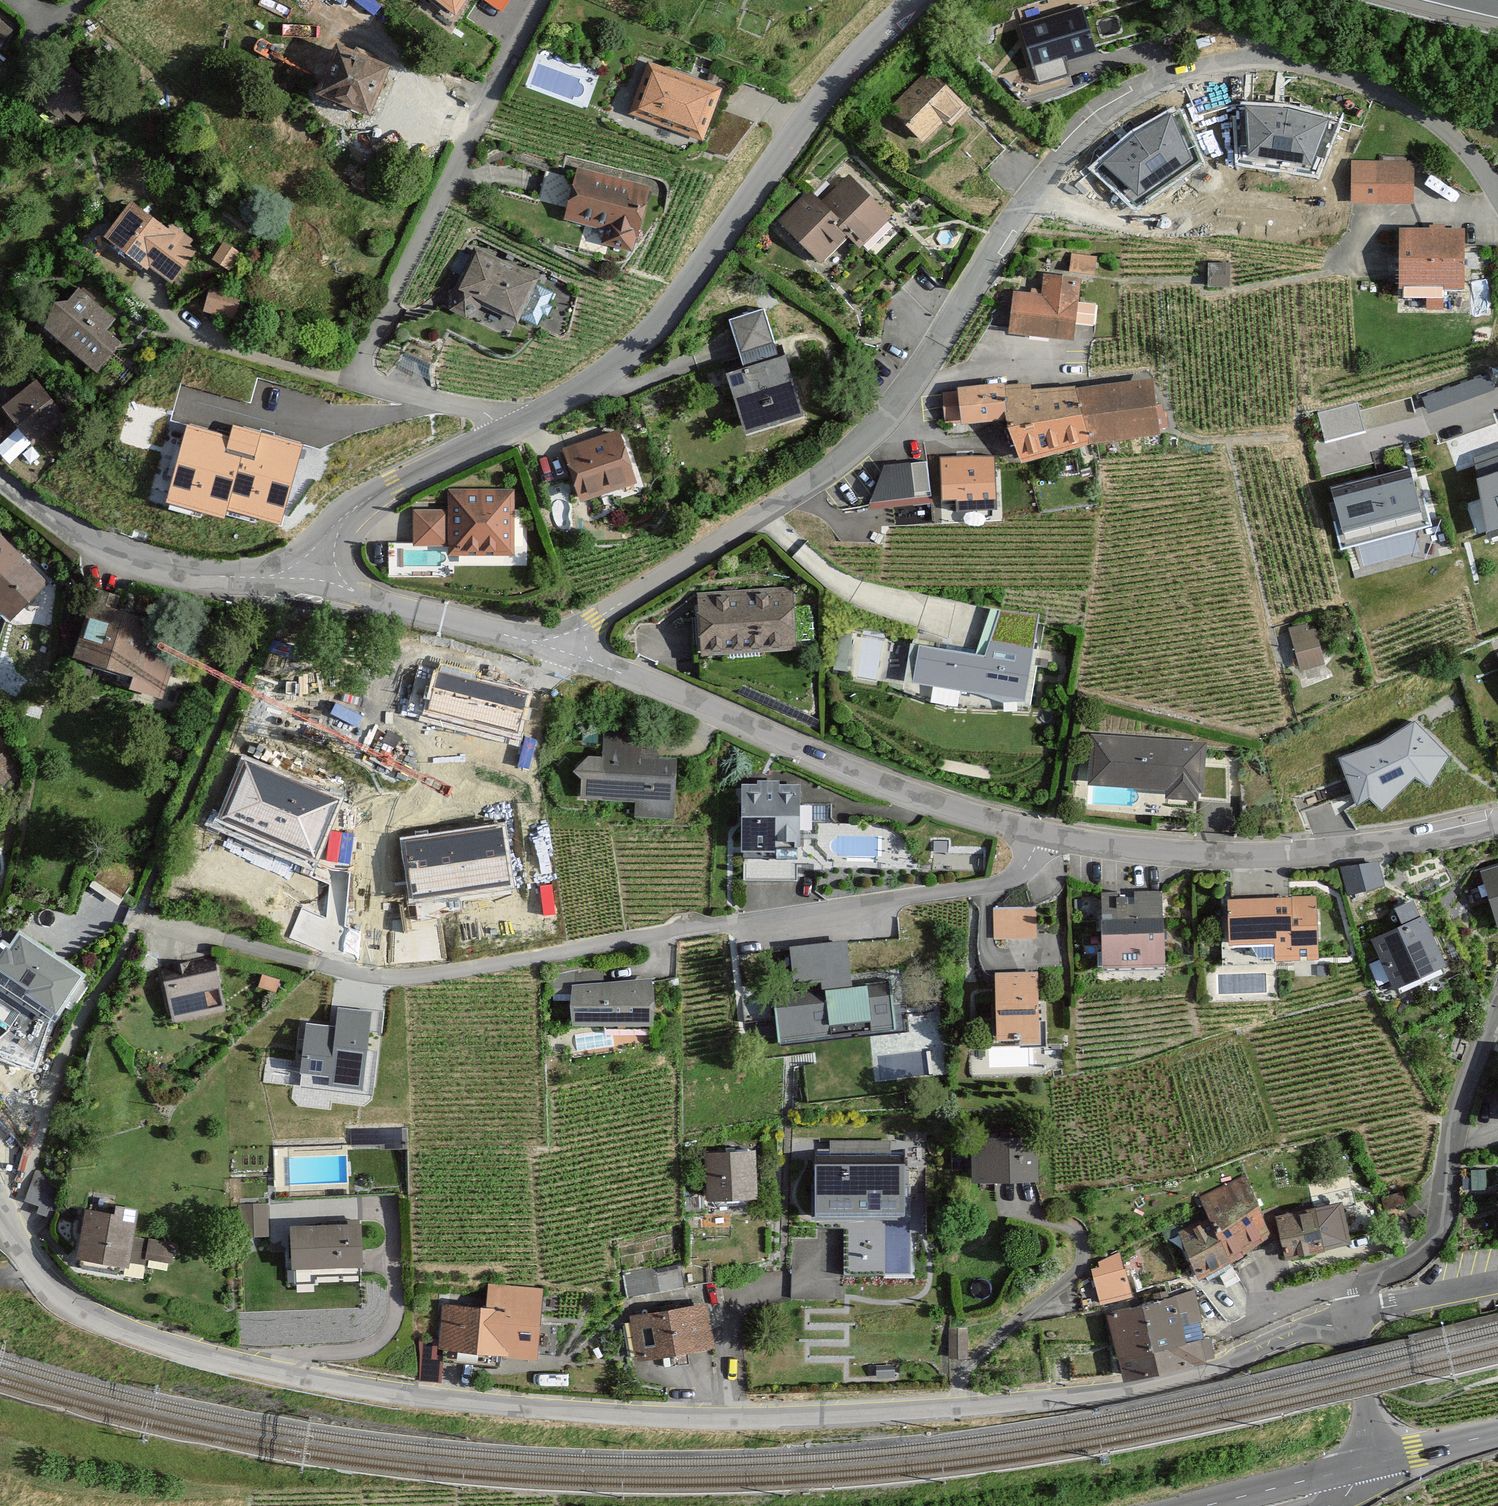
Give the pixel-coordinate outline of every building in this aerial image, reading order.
[(375,0),(330,0),(370,28),(383,6),(375,0)] [(506,12),(513,0),(484,0),(506,12)] [(1081,8),(1025,24),(1037,66),(1093,50),(1081,8)] [(10,29),(0,21),(0,41),(10,29)] [(382,62),(331,40),(313,82),(365,104),(382,62)] [(715,89),(650,63),(633,107),(698,132),(715,89)] [(94,90),(60,65),(38,97),(59,111),(65,102),(79,112),(94,90)] [(964,107),(928,72),(894,106),(925,137),(946,116),(950,121),(964,107)] [(1288,107),(1244,106),(1248,154),(1311,166),(1329,120),(1288,107)] [(1134,132),(1101,162),(1137,195),(1193,159),(1171,113),(1134,132)] [(1350,163),(1350,200),(1407,199),(1407,163),(1350,163)] [(646,187),(576,169),(564,214),(605,224),(602,237),(631,244),(646,187)] [(887,215),(848,179),(824,205),(809,191),(782,220),(821,257),(848,228),(862,241),(887,215)] [(170,231),(134,201),(110,232),(149,263),(151,260),(173,277),(196,249),(188,243),(191,239),(174,225),(170,231)] [(1461,231),(1398,231),(1397,281),(1401,281),(1401,292),(1427,293),(1426,309),(1440,309),(1440,285),(1460,286),(1461,231)] [(241,252),(226,242),(216,257),(231,266),(241,252)] [(535,281),(475,251),(451,299),(452,307),(464,313),(473,311),(478,299),(516,318),(535,281)] [(1095,258),(1073,256),(1072,271),(1094,273),(1095,258)] [(1230,265),(1212,266),(1212,287),(1231,286),(1230,265)] [(1045,302),(1015,299),(1013,331),(1075,336),(1079,284),(1047,281),(1045,302)] [(111,317),(75,287),(43,325),(96,369),(121,340),(104,326),(111,317)] [(242,294),(215,287),(209,308),(236,316),(242,294)] [(1082,325),(1098,326),(1100,304),(1083,303),(1082,325)] [(764,314),(734,322),(747,366),(728,371),(745,429),(800,413),(783,355),(776,357),(764,314)] [(1430,412),(1496,391),(1491,374),(1424,396),(1430,412)] [(961,393),(946,396),(948,420),(1008,413),(1024,459),(1090,438),(1158,431),(1149,379),(1078,390),(1030,391),(1030,385),(1003,389),(1002,384),(962,389),(961,393)] [(34,381),(5,406),(33,439),(62,415),(34,381)] [(1358,402),(1318,412),(1326,443),(1367,432),(1358,402)] [(274,418),(221,404),(213,435),(227,439),(225,444),(246,450),(248,442),(266,447),(274,418)] [(615,432),(565,449),(581,497),(631,481),(615,432)] [(1489,529),(1497,527),(1497,449),(1477,456),(1489,529)] [(887,464),(869,504),(930,488),(928,462),(887,464)] [(995,462),(943,463),(944,499),(972,498),(973,517),(996,516),(995,462)] [(1409,466),(1331,486),(1342,528),(1420,507),(1409,466)] [(510,493),(453,493),(453,515),(416,514),(416,543),(452,544),(452,552),(510,552),(510,493)] [(0,541),(0,605),(9,614),(41,580),(0,541)] [(118,597),(94,590),(75,653),(140,672),(136,687),(162,694),(175,651),(150,644),(156,622),(114,610),(118,597)] [(790,592),(701,596),(703,650),(792,646),(790,592)] [(1319,625),(1288,632),(1297,671),(1328,664),(1319,625)] [(924,638),(913,678),(1024,699),(1032,646),(988,639),(985,651),(924,638)] [(299,702),(276,710),(289,746),(312,738),(299,702)] [(1387,738),(1338,753),(1356,799),(1370,794),(1384,807),(1415,772),(1429,782),(1447,751),(1413,718),(1387,738)] [(641,731),(605,729),(605,754),(587,755),(574,771),(581,778),(577,796),(639,795),(639,816),(672,817),(676,759),(656,759),(657,746),(641,746),(641,731)] [(360,749),(317,770),(339,817),(415,780),(411,771),(426,763),(413,736),(364,759),(360,749)] [(1206,743),(1094,738),(1092,782),(1170,785),(1170,795),(1198,796),(1199,790),(1204,791),(1206,743)] [(18,768),(8,749),(0,757),(0,790),(18,768)] [(798,788),(746,787),(745,848),(797,849),(798,788)] [(1341,863),(1347,892),(1386,881),(1382,859),(1341,863)] [(1482,872),(1497,921),(1497,867),(1482,872)] [(1314,898),(1232,902),(1234,938),(1281,936),(1282,954),(1317,952),(1314,898)] [(1409,904),(1394,911),(1400,926),(1370,939),(1390,986),(1440,966),(1420,918),(1416,920),(1409,904)] [(1035,909),(998,908),(998,934),(1035,934),(1035,909)] [(1164,909),(1105,909),(1105,963),(1164,963),(1164,909)] [(0,945),(0,977),(58,1013),(84,970),(11,925),(0,945)] [(216,960),(169,969),(178,1020),(225,1011),(216,960)] [(575,972),(549,975),(548,989),(571,990),(570,1023),(651,1024),(650,981),(599,983),(599,966),(575,972)] [(283,978),(265,975),(263,987),(280,990),(283,978)] [(1035,975),(1000,976),(1001,1037),(1036,1037),(1035,975)] [(887,985),(779,997),(784,1037),(892,1025),(887,985)] [(338,1025),(305,1021),(298,1083),(362,1091),(372,1010),(340,1006),(338,1025)] [(1053,1140),(983,1142),(984,1187),(1054,1184),(1053,1140)] [(811,1151),(812,1210),(911,1207),(909,1148),(811,1151)] [(766,1151),(716,1155),(720,1211),(770,1207),(766,1151)] [(41,1175),(33,1201),(47,1206),(44,1216),(56,1220),(66,1190),(54,1186),(56,1180),(41,1175)] [(1261,1211),(1250,1182),(1204,1204),(1210,1221),(1232,1263),(1269,1235),(1261,1211)] [(1403,1189),(1381,1194),(1384,1205),(1405,1200),(1403,1189)] [(1283,1236),(1286,1254),(1347,1238),(1338,1204),(1279,1217),(1283,1236)] [(1261,1211),(1269,1235),(1283,1236),(1279,1217),(1278,1205),(1261,1211)] [(275,1239),(275,1208),(247,1209),(248,1240),(275,1239)] [(121,1214),(95,1211),(88,1263),(91,1272),(129,1278),(134,1270),(141,1271),(141,1265),(158,1267),(159,1263),(180,1265),(182,1247),(146,1242),(150,1212),(122,1209),(121,1214)] [(1232,1263),(1210,1221),(1185,1234),(1208,1278),(1232,1263)] [(369,1227),(302,1230),(305,1288),(326,1287),(325,1278),(371,1277),(369,1227)] [(809,1254),(810,1289),(890,1287),(889,1234),(833,1235),(833,1254),(809,1254)] [(1109,1271),(1101,1274),(1108,1294),(1114,1293),(1137,1286),(1128,1258),(1107,1265),(1109,1271)] [(629,1277),(634,1300),(693,1288),(688,1265),(629,1277)] [(1137,1286),(1114,1293),(1117,1305),(1141,1301),(1137,1286)] [(492,1311),(446,1308),(443,1356),(543,1362),(547,1294),(493,1291),(492,1311)] [(1165,1306),(1157,1308),(1170,1355),(1214,1344),(1201,1295),(1179,1301),(1177,1294),(1163,1298),(1165,1306)] [(701,1303),(626,1316),(633,1359),(709,1345),(701,1303)] [(1131,1366),(1170,1355),(1157,1308),(1117,1317),(1126,1351),(1120,1352),(1124,1367),(1131,1366)] [(974,1361),(973,1333),(955,1334),(956,1362),(974,1361)] [(1170,1355),(1131,1366),(1135,1383),(1226,1359),(1222,1342),(1214,1344),(1170,1355)]
